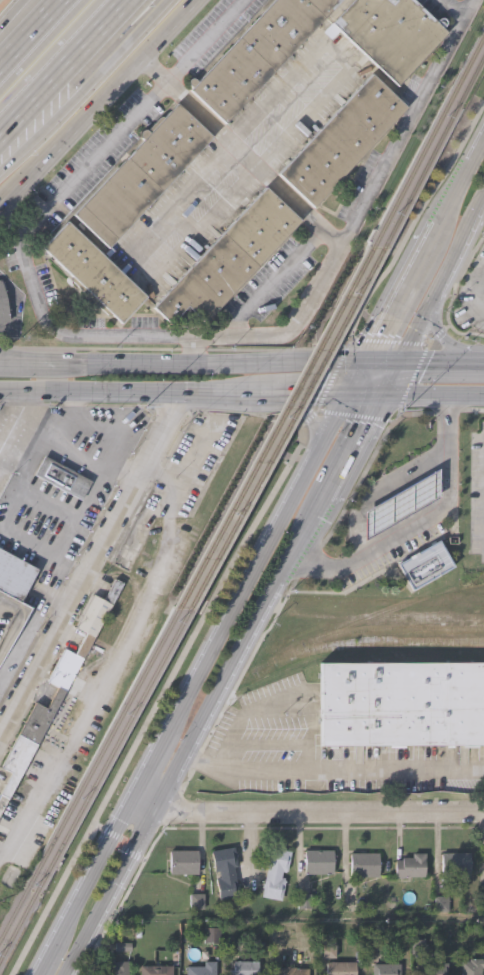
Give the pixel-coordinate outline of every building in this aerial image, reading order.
[(200,78),(273,0),(337,0),(225,121),(190,88),(193,86),(188,80),(189,78),(191,76),(193,76),(198,80),(200,78)] [(323,30),(352,0),(416,0),(437,20),(440,17),(444,17),(446,19),(446,22),(443,25),(448,30),(398,84),(339,29),(331,38),(323,30)] [(408,106),(315,205),(279,172),(372,72),(408,106)] [(147,128),(161,114),(163,116),(177,101),(212,135),(109,246),(73,212),(143,137),(140,133),(141,130),(143,128),(147,128)] [(301,219),(206,321),(201,316),(175,317),(171,322),(154,305),(265,186),(301,219)] [(72,275),(42,246),(67,220),(147,294),(121,321),(112,312),(111,313),(106,311),(98,303),(96,305),(93,304),(82,295),(82,291),(83,289),(72,279),(72,275)] [(13,319),(0,322),(0,278),(2,277),(3,281),(7,280),(12,305),(10,306),(13,319)] [(82,500),(35,474),(45,455),(92,481),(82,500)] [(363,537),(362,510),(438,468),(437,497),(363,537)] [(395,565),(438,540),(453,567),(409,592),(395,565)] [(30,608),(0,664),(0,549),(38,569),(20,602),(30,608)] [(123,581),(0,814),(0,794),(12,771),(2,766),(36,701),(48,707),(59,685),(48,679),(65,646),(75,652),(87,631),(76,626),(93,593),(104,598),(115,577),(123,581)] [(318,664),(483,664),(483,746),(319,747),(318,664)] [(234,845),(235,850),(237,850),(238,854),(237,855),(238,864),(235,865),(238,882),(239,881),(240,885),(238,886),(240,895),(220,898),(216,875),(220,875),(219,869),(215,870),(212,849),(234,845)] [(268,865),(264,864),(266,854),(264,854),(265,850),(267,850),(268,845),(292,849),(288,870),(284,869),(283,875),(287,876),(283,898),(262,895),(264,886),(262,886),(263,881),(265,882),(268,865)] [(199,848),(199,872),(170,872),(170,848),(199,848)] [(333,872),(305,872),(305,848),(333,848),(333,872)] [(379,875),(351,875),(351,851),(379,851),(379,875)] [(426,852),(426,858),(425,858),(425,876),(404,876),(404,877),(395,877),(395,859),(402,859),(402,856),(412,856),(412,852),(426,852)] [(469,876),(442,876),(442,852),(469,852),(469,876)] [(356,965),(356,974),(326,974),(326,961),(356,961),(356,950),(362,950),(362,965),(356,965)] [(481,958),(483,958),(483,966),(481,966),(481,974),(460,974),(460,959),(468,959),(468,956),(481,957),(481,958)] [(448,962),(448,974),(420,974),(421,959),(432,959),(432,962),(448,962)] [(128,960),(128,974),(100,974),(100,964),(116,964),(116,960),(128,960)] [(216,961),(215,974),(186,974),(186,966),(203,966),(203,960),(216,961)] [(259,961),(258,974),(229,974),(229,969),(234,969),(234,961),(240,960),(240,961),(259,961)] [(401,962),(401,974),(373,974),(373,962),(401,962)] [(173,965),(173,974),(140,974),(140,965),(173,965)] [(309,969),(309,974),(278,974),(278,968),(286,968),(286,966),(289,966),(289,968),(296,968),(296,969),(309,969)]
